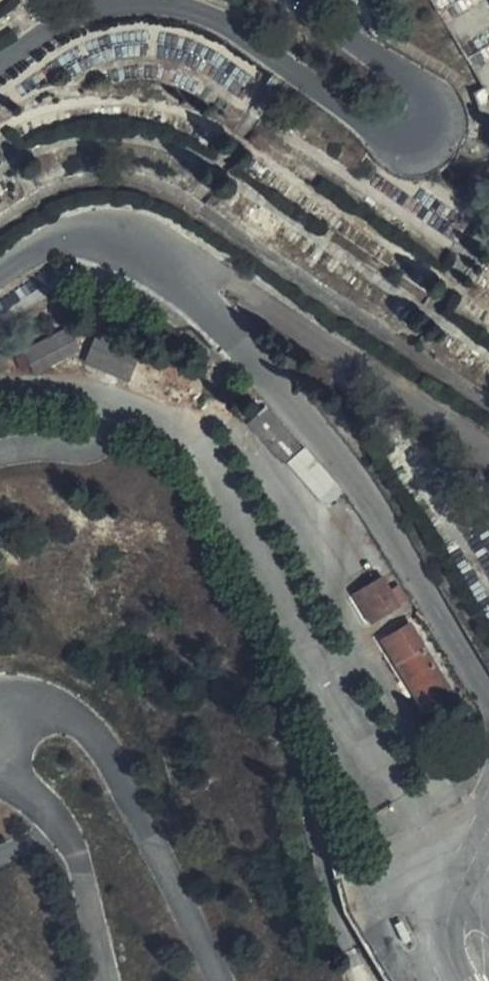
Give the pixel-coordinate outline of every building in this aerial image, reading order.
[(13,364),(20,374),(32,367),(35,373),(81,346),(71,326),(22,352),(25,356),(13,364)] [(120,373),(131,344),(101,334),(91,363),(120,373)] [(140,347),(131,344),(120,373),(130,377),(140,347)] [(258,435),(278,418),(268,406),(249,423),(258,435)] [(298,441),(278,418),(258,435),(277,458),(298,441)] [(303,447),(298,441),(277,458),(282,464),(303,447)] [(338,484),(308,448),(292,462),(321,498),(338,484)] [(394,597),(387,587),(383,580),(356,596),(372,622),(398,604),(394,597)] [(395,582),(387,587),(394,597),(402,593),(395,582)] [(399,662),(426,646),(411,623),(385,640),(399,662)] [(453,690),(426,646),(399,662),(425,706),(453,690)]
